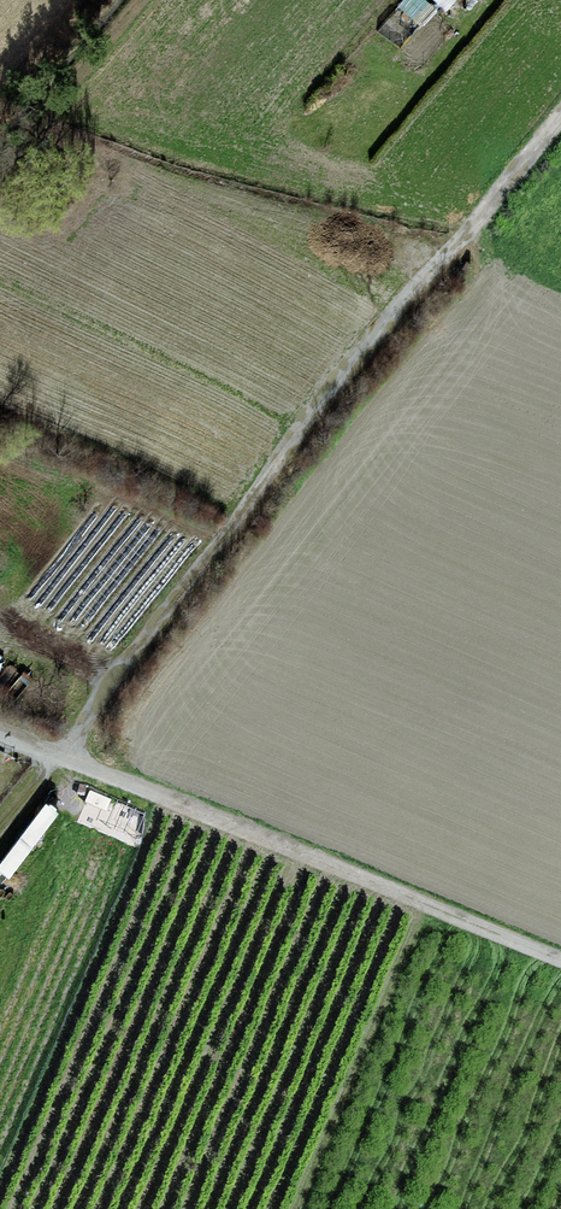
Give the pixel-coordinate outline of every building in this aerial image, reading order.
[(423,0),(407,0),(402,6),(422,24),(434,10),(423,0)]
